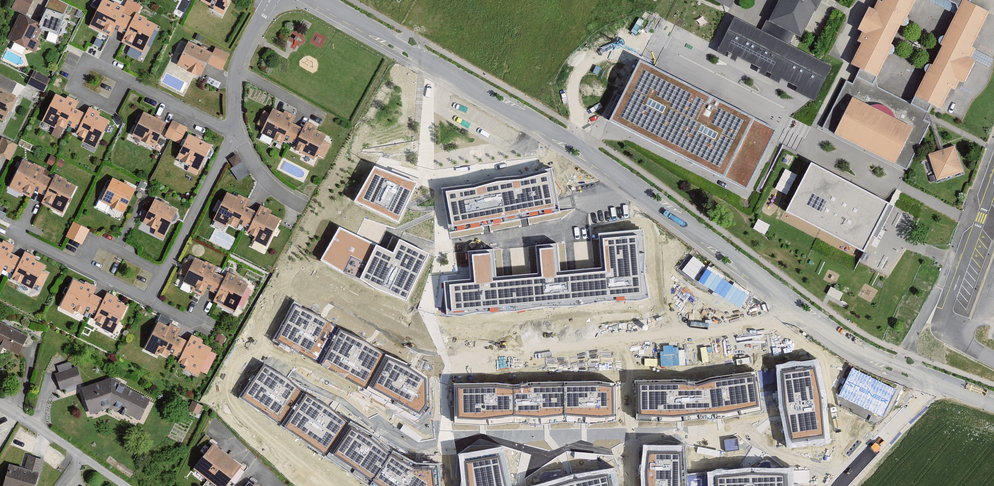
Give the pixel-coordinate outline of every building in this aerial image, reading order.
[(12,8),(25,14),(31,0),(16,0),(12,8)] [(107,0),(102,0),(89,26),(111,37),(115,30),(119,33),(128,16),(123,14),(126,8),(124,7),(114,2),(113,3),(107,0)] [(124,7),(126,8),(123,14),(128,16),(133,19),(136,13),(138,14),(142,6),(131,0),(127,0),(124,7)] [(200,2),(213,8),(212,10),(223,16),(231,0),(201,0),(200,2)] [(770,22),(767,20),(765,25),(792,38),(794,33),(801,37),(805,29),(819,0),(781,0),(770,22)] [(882,2),(879,0),(874,9),(869,7),(863,19),(858,30),(862,32),(857,41),(861,43),(850,64),(860,68),(852,84),(846,81),(823,127),(906,169),(929,123),(923,120),(925,115),(927,113),(931,104),(936,107),(937,108),(940,109),(951,88),(955,90),(960,80),(964,83),(970,71),(976,60),(972,57),(976,49),(972,47),(990,11),(970,1),(967,0),(963,0),(956,15),(936,54),(911,103),(892,93),(871,83),(896,35),(913,0),(883,0),(882,2)] [(936,5),(956,15),(963,0),(926,0),(936,5)] [(133,19),(128,16),(119,33),(124,35),(121,42),(143,53),(157,26),(146,20),(147,19),(138,14),(136,13),(133,19)] [(39,23),(20,14),(8,38),(34,51),(39,42),(35,40),(40,29),(37,28),(39,23)] [(761,30),(734,17),(717,52),(725,56),(727,52),(732,55),(730,59),(735,62),(737,57),(750,63),(762,69),(760,74),(765,76),(767,71),(773,74),(771,79),(779,83),(781,79),(799,88),(796,93),(811,100),(815,102),(833,66),(797,48),(796,48),(789,44),(792,38),(765,25),(761,30)] [(205,37),(197,33),(194,39),(202,43),(205,37)] [(213,53),(189,41),(177,65),(201,77),(208,63),(222,70),(230,55),(216,48),(213,53)] [(654,68),(642,62),(612,122),(747,188),(770,141),(776,128),(654,68)] [(51,79),(34,71),(28,84),(44,92),(51,79)] [(0,88),(0,118),(4,121),(9,112),(11,113),(18,97),(0,88)] [(66,99),(56,94),(42,122),(55,128),(57,126),(65,130),(67,126),(72,129),(80,111),(76,109),(79,102),(68,96),(66,99)] [(75,135),(83,139),(82,142),(96,149),(109,121),(99,116),(101,113),(89,107),(86,114),(80,111),(72,129),(77,131),(75,135)] [(270,114),(264,111),(257,125),(263,127),(260,133),(283,144),(283,143),(285,141),(290,143),(298,126),(293,124),(296,117),(285,111),(284,114),(273,109),(270,114)] [(166,124),(144,112),(133,136),(155,147),(166,124)] [(933,116),(927,113),(925,115),(923,120),(929,123),(940,151),(943,149),(943,148),(935,122),(933,116)] [(119,115),(114,118),(118,125),(123,122),(119,115)] [(186,127),(174,121),(166,137),(171,140),(178,143),(186,127)] [(298,126),(290,143),(295,145),(292,150),(315,161),(318,154),(324,157),(330,144),(324,141),(326,136),(316,131),(318,127),(306,122),(303,128),(298,126)] [(211,147),(188,135),(177,159),(190,166),(188,171),(196,176),(211,147)] [(3,137),(0,143),(0,156),(2,156),(9,160),(16,144),(3,137)] [(940,151),(928,154),(929,157),(937,181),(963,172),(954,146),(943,149),(940,151)] [(228,159),(233,167),(241,161),(236,154),(228,159)] [(34,165),(23,159),(9,187),(30,198),(34,191),(39,193),(47,178),(43,175),(46,169),(35,164),(34,165)] [(233,167),(231,168),(239,181),(250,174),(242,161),(241,161),(233,167)] [(889,203),(812,163),(803,180),(786,212),(864,252),(889,203)] [(400,176),(374,166),(355,202),(397,221),(405,205),(416,182),(400,176)] [(442,189),(450,228),(486,221),(524,214),(557,209),(549,169),(523,176),(496,178),(473,184),(460,186),(442,189)] [(53,180),(47,178),(39,193),(44,196),(40,204),(43,205),(63,215),(77,187),(66,182),(67,180),(56,175),(53,180)] [(134,190),(112,179),(101,201),(124,212),(134,190)] [(147,184),(141,181),(138,186),(144,189),(147,184)] [(238,198),(227,193),(213,220),(227,227),(228,225),(237,229),(239,224),(243,226),(251,210),(247,208),(250,200),(239,195),(238,198)] [(177,211),(154,199),(142,223),(157,231),(154,235),(163,239),(177,211)] [(257,213),(251,210),(243,226),(249,230),(246,234),(255,238),(254,241),(267,247),(278,222),(280,219),(270,214),(272,211),(261,206),(257,213)] [(68,237),(83,245),(89,230),(75,223),(73,222),(67,237),(68,237)] [(407,302),(429,254),(399,239),(396,245),(393,253),(365,239),(339,227),(321,260),(343,273),(359,279),(375,289),(407,302)] [(442,280),(445,317),(462,316),(477,312),(515,311),(542,307),(578,306),(605,301),(639,300),(649,298),(644,274),(644,229),(598,233),(600,261),(601,268),(581,270),(562,271),(560,242),(534,244),(535,261),(536,273),(515,275),(498,276),(497,266),(495,247),(466,250),(468,277),(442,280)] [(0,244),(0,273),(1,274),(3,270),(9,273),(17,256),(12,254),(15,246),(3,240),(2,244),(0,244)] [(36,258),(25,252),(22,258),(17,256),(9,273),(14,275),(11,280),(33,291),(36,284),(42,287),(49,274),(43,272),(46,266),(35,260),(36,258)] [(693,254),(683,269),(694,277),(705,262),(693,254)] [(216,268),(195,257),(192,263),(186,260),(179,274),(185,277),(182,283),(193,288),(191,291),(202,297),(206,289),(212,291),(219,276),(214,273),(216,268)] [(706,267),(698,281),(740,306),(749,292),(706,267)] [(250,284),(228,273),(225,278),(219,276),(212,291),(217,294),(213,302),(215,303),(235,313),(250,284)] [(85,285),(73,279),(60,307),(73,314),(74,311),(83,315),(85,311),(91,314),(98,298),(94,296),(98,287),(86,282),(85,285)] [(119,299),(107,293),(104,300),(98,298),(91,314),(95,316),(93,321),(102,325),(100,328),(114,334),(127,307),(117,302),(119,299)] [(323,317),(294,301),(274,339),(421,415),(427,403),(427,378),(413,367),(385,353),(367,343),(337,327),(323,317)] [(169,327),(158,322),(144,350),(159,357),(160,354),(168,358),(170,354),(175,356),(183,340),(178,337),(181,330),(170,324),(169,327)] [(0,323),(0,353),(3,347),(19,355),(28,337),(0,323)] [(226,337),(218,334),(215,341),(222,345),(226,337)] [(179,359),(177,363),(185,367),(184,369),(197,376),(211,349),(201,344),(203,341),(192,335),(188,342),(183,340),(175,356),(179,359)] [(679,348),(661,349),(662,364),(679,364),(679,348)] [(78,385),(83,383),(77,367),(71,369),(69,363),(57,367),(59,373),(55,374),(58,382),(61,390),(63,390),(64,394),(79,389),(78,385)] [(818,363),(779,368),(782,408),(784,418),(790,444),(829,438),(825,401),(818,363)] [(264,364),(239,398),(373,485),(438,485),(436,464),(419,463),(392,452),(376,436),(374,435),(349,422),(333,409),(302,391),(289,379),(264,364)] [(851,365),(834,402),(879,423),(896,386),(851,365)] [(684,380),(636,382),(637,420),(673,422),(681,421),(700,420),(720,419),(727,419),(762,410),(757,371),(710,377),(695,383),(684,380)] [(82,388),(91,416),(112,410),(140,420),(151,398),(114,379),(82,388)] [(498,383),(454,384),(454,423),(483,425),(513,423),(547,424),(565,422),(584,423),(589,424),(617,422),(617,384),(598,382),(532,382),(514,385),(498,383)] [(227,456),(213,445),(193,469),(208,480),(227,456)] [(459,455),(462,485),(511,485),(503,446),(459,455)] [(643,446),(640,470),(641,485),(791,485),(791,473),(753,468),(746,468),(684,473),(684,446),(643,446)] [(3,485),(35,485),(43,460),(28,455),(25,468),(9,464),(3,485)] [(241,467),(227,456),(208,480),(216,485),(226,485),(241,467)] [(616,470),(569,475),(530,485),(619,485),(616,470)]
